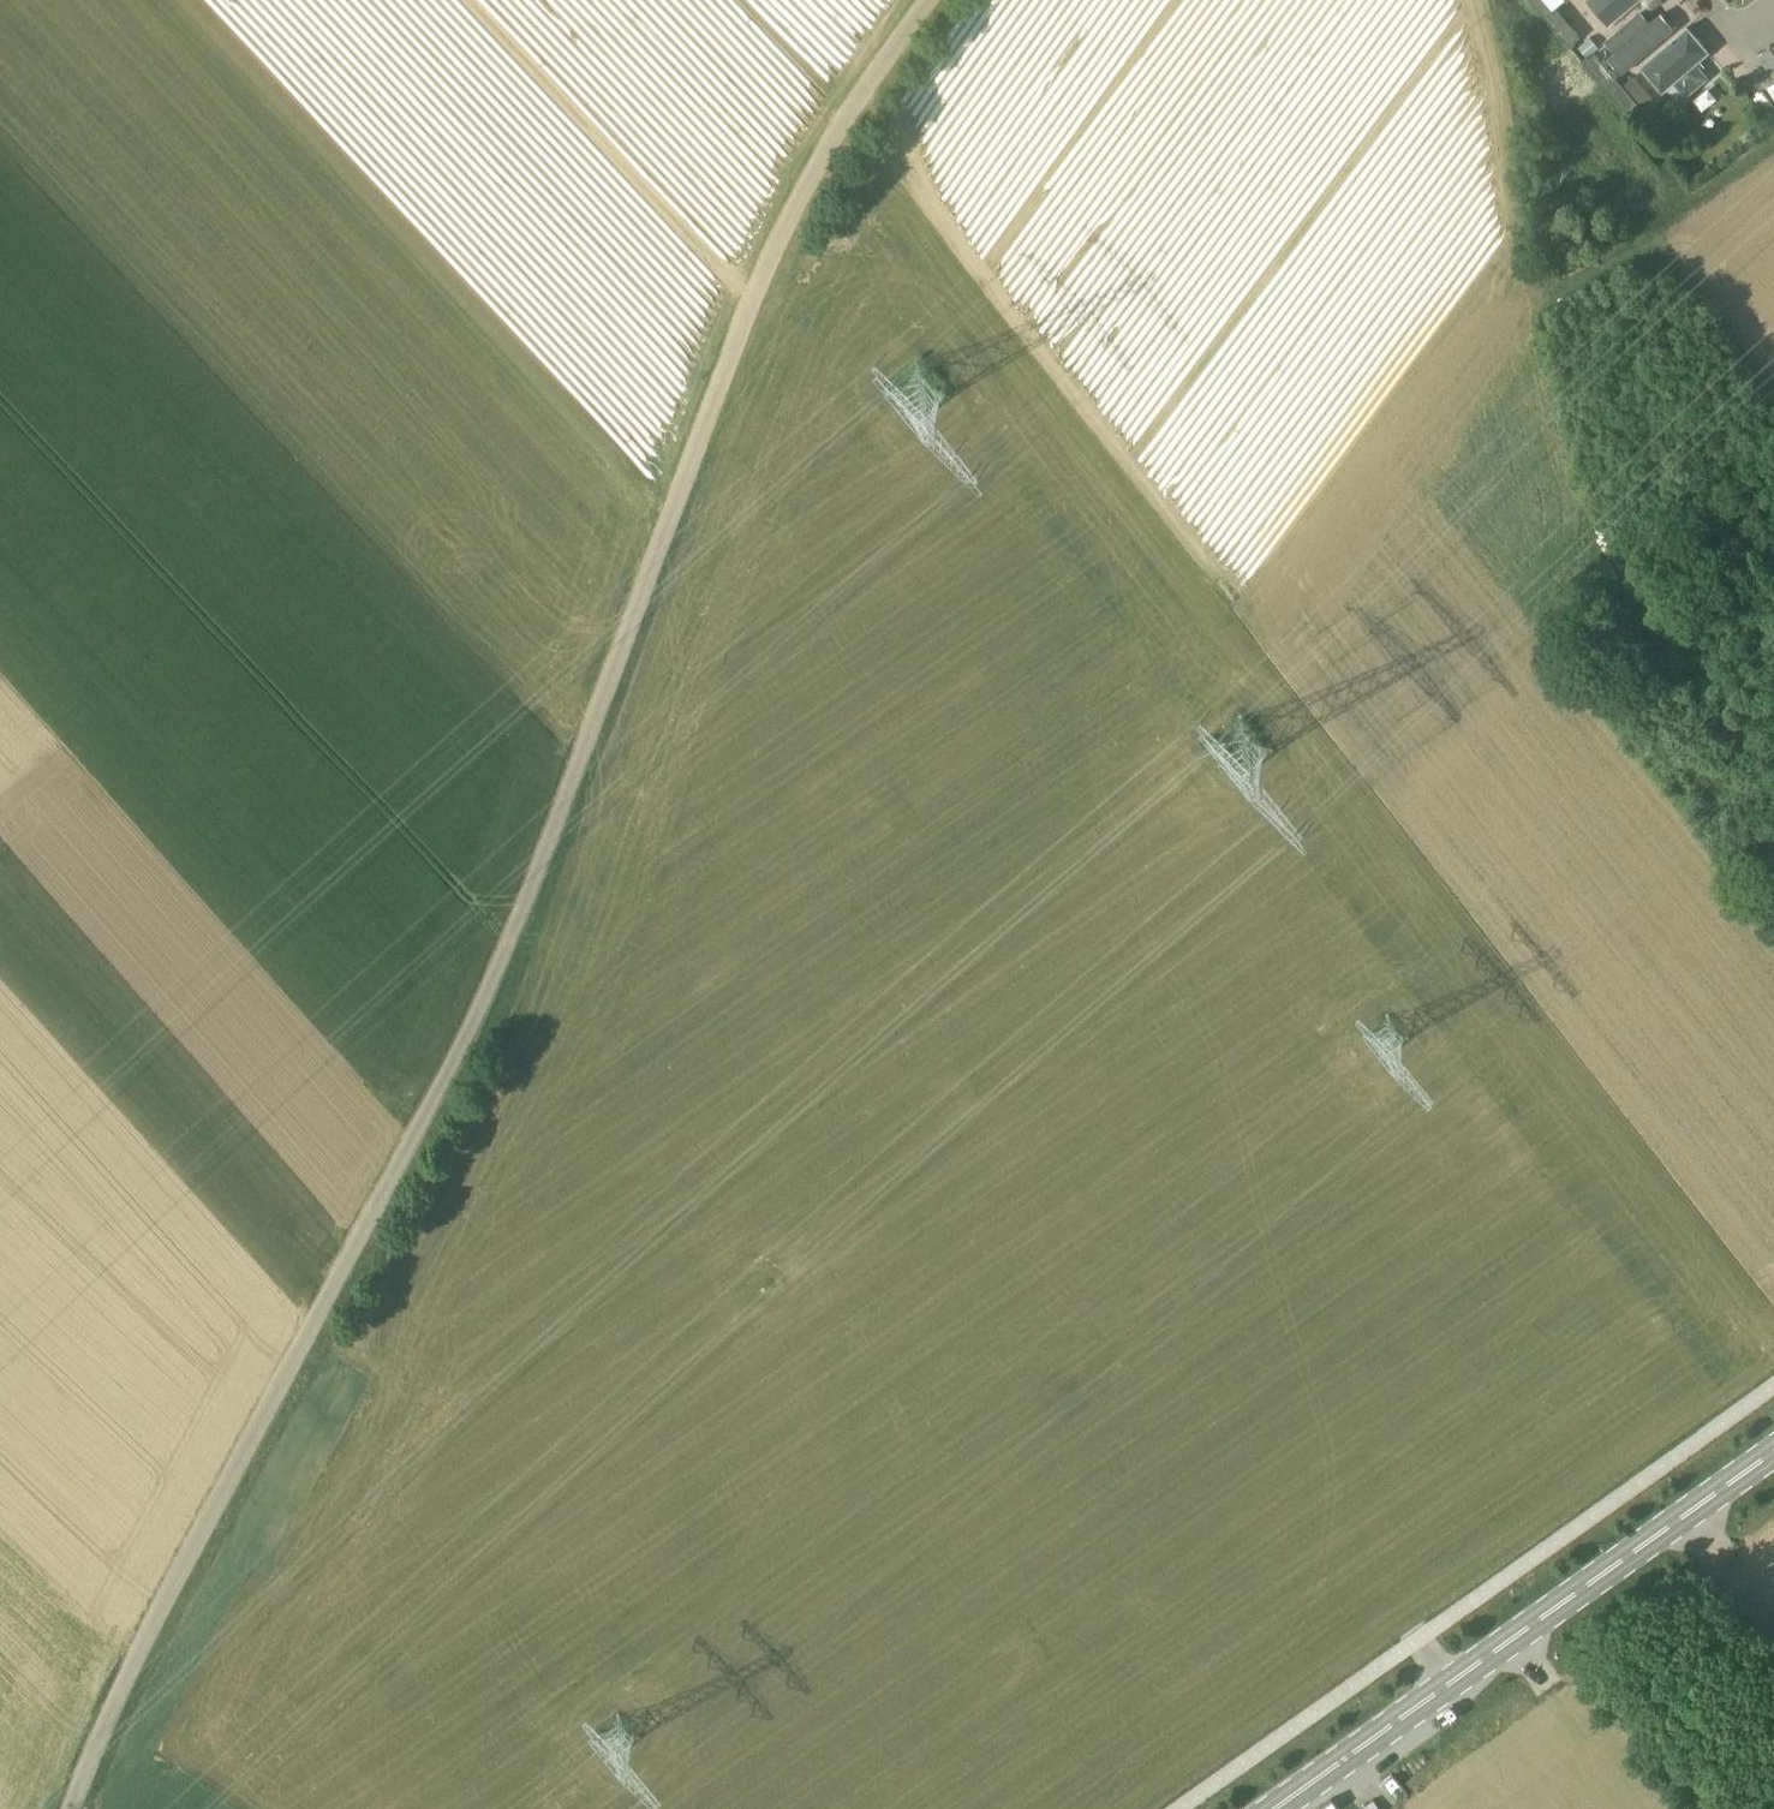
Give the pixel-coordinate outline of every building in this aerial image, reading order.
[(1555,8),(1549,0),(1532,0),(1545,16),(1555,8)] [(1605,23),(1632,0),(1586,0),(1605,23)] [(1672,24),(1658,8),(1646,18),(1635,6),(1600,36),(1610,47),(1604,52),(1619,70),(1672,24)] [(1574,42),(1580,37),(1555,8),(1545,16),(1549,20),(1570,45),(1572,47),(1575,44),(1574,42)] [(1696,62),(1708,51),(1685,23),(1638,62),(1661,89),(1672,80),(1682,93),(1705,73),(1696,62)] [(1578,47),(1587,58),(1599,48),(1590,37),(1578,47)] [(1758,56),(1773,79),(1773,45),(1758,56)] [(1609,93),(1620,83),(1595,54),(1584,63),(1597,78),(1609,93)] [(1624,83),(1635,96),(1645,87),(1634,75),(1624,83)] [(1633,119),(1643,110),(1620,83),(1609,93),(1624,110),(1625,111),(1624,112),(1627,116),(1629,114),(1633,119)]
